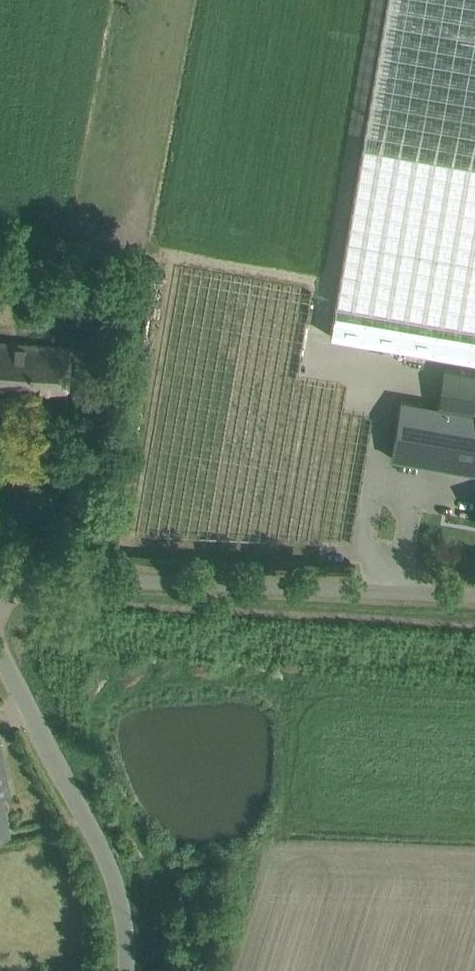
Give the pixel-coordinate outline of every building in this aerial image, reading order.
[(330,336),(474,361),(474,0),(387,0),(330,336)] [(298,379),(312,289),(181,268),(155,440),(168,448),(171,429),(182,426),(207,430),(216,467),(223,455),(226,470),(216,473),(251,478),(253,487),(265,489),(268,484),(283,492),(301,458),(306,476),(317,477),(316,489),(298,493),(317,503),(302,530),(304,538),(325,541),(339,538),(343,513),(353,518),(370,407),(344,403),(346,386),(298,379)] [(22,402),(23,390),(66,393),(69,346),(0,342),(0,401),(22,402)] [(402,400),(392,458),(474,472),(474,373),(445,368),(438,407),(402,400)] [(147,461),(141,531),(158,532),(161,491),(156,491),(157,477),(163,477),(165,463),(147,461)] [(0,744),(0,833),(9,831),(2,794),(10,793),(0,744)]
